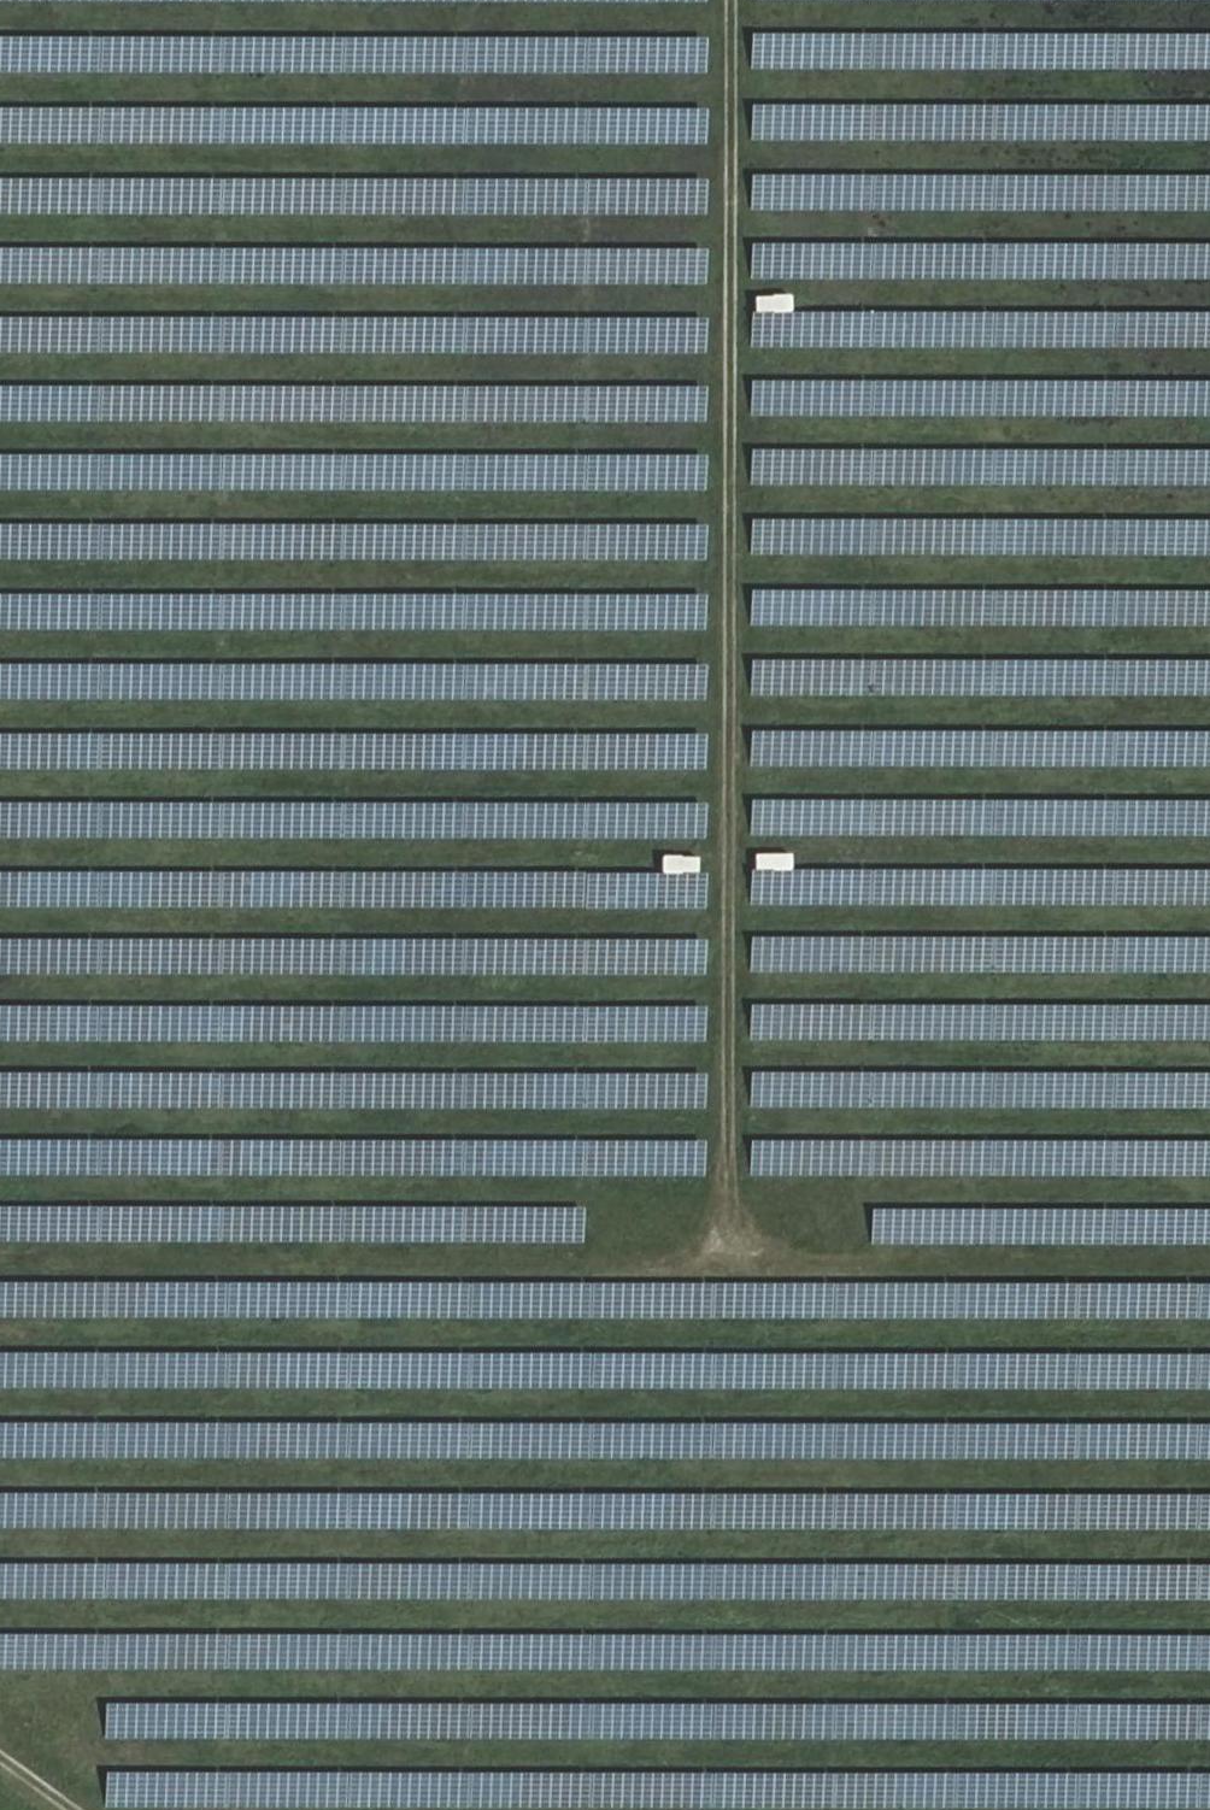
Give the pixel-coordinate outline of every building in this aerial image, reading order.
[(781,1040),(783,1012),(759,1010),(756,1038),(781,1040)]
